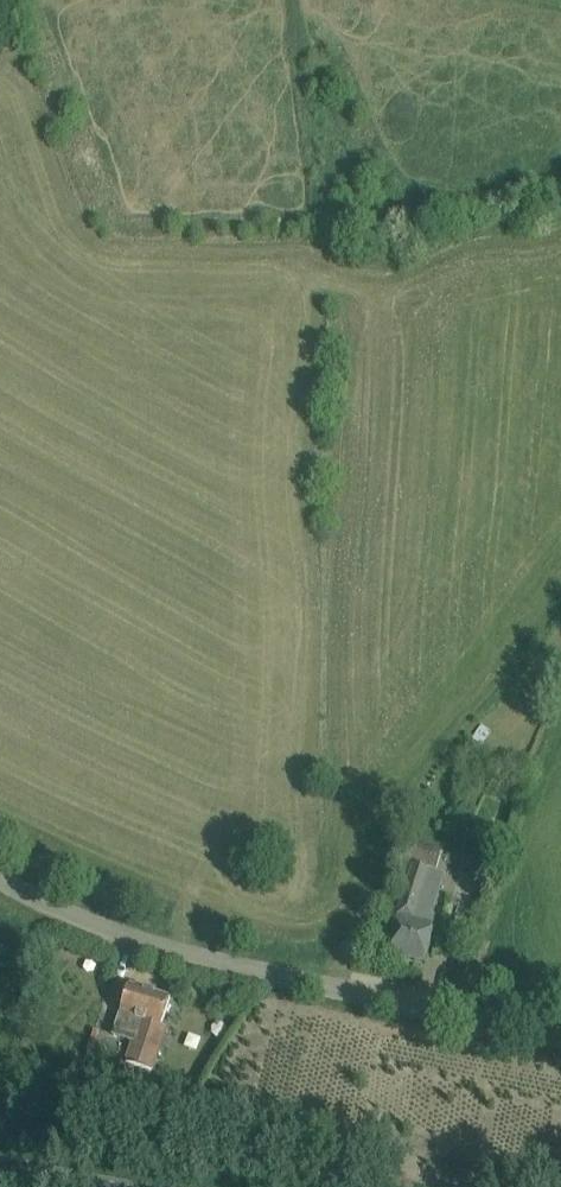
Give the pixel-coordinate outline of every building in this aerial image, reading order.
[(397,918),(394,932),(389,955),(424,963),(430,940),(433,925),(428,924),(443,875),(413,866),(397,918)] [(152,1072),(159,1052),(166,1029),(161,1027),(170,999),(129,985),(113,1036),(133,1042),(126,1063),(152,1072)]
